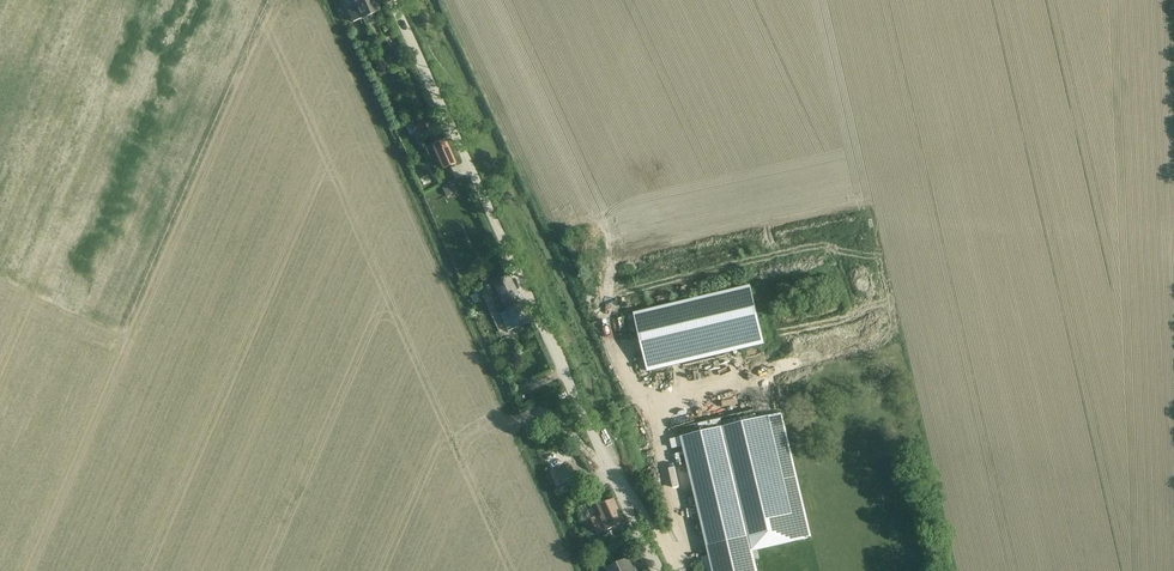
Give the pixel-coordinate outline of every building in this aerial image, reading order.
[(353,22),(379,10),(375,0),(343,0),(353,22)] [(397,53),(396,55),(398,60),(400,65),(406,62),(404,57),(403,58),(400,52),(399,52),(397,53)] [(421,120),(412,124),(418,135),(426,131),(421,120)] [(444,168),(451,164),(456,162),(445,140),(441,142),(440,139),(434,142),(435,144),(433,145),(444,168)] [(453,183),(442,189),(446,196),(457,191),(453,183)] [(508,275),(487,286),(491,294),(497,291),(502,302),(518,294),(508,275)] [(738,349),(764,342),(750,284),(634,312),(639,337),(647,370),(738,349)] [(477,293),(470,296),(473,304),(480,301),(477,293)] [(507,331),(529,321),(521,304),(499,313),(507,331)] [(671,440),(673,449),(683,446),(709,556),(700,558),(703,570),(758,570),(753,552),(812,538),(782,413),(780,414),(671,440)] [(570,465),(557,472),(563,485),(577,478),(570,465)] [(597,534),(607,530),(624,523),(614,499),(598,506),(602,516),(592,521),(597,534)] [(606,570),(607,570),(633,570),(628,559),(606,570)]
